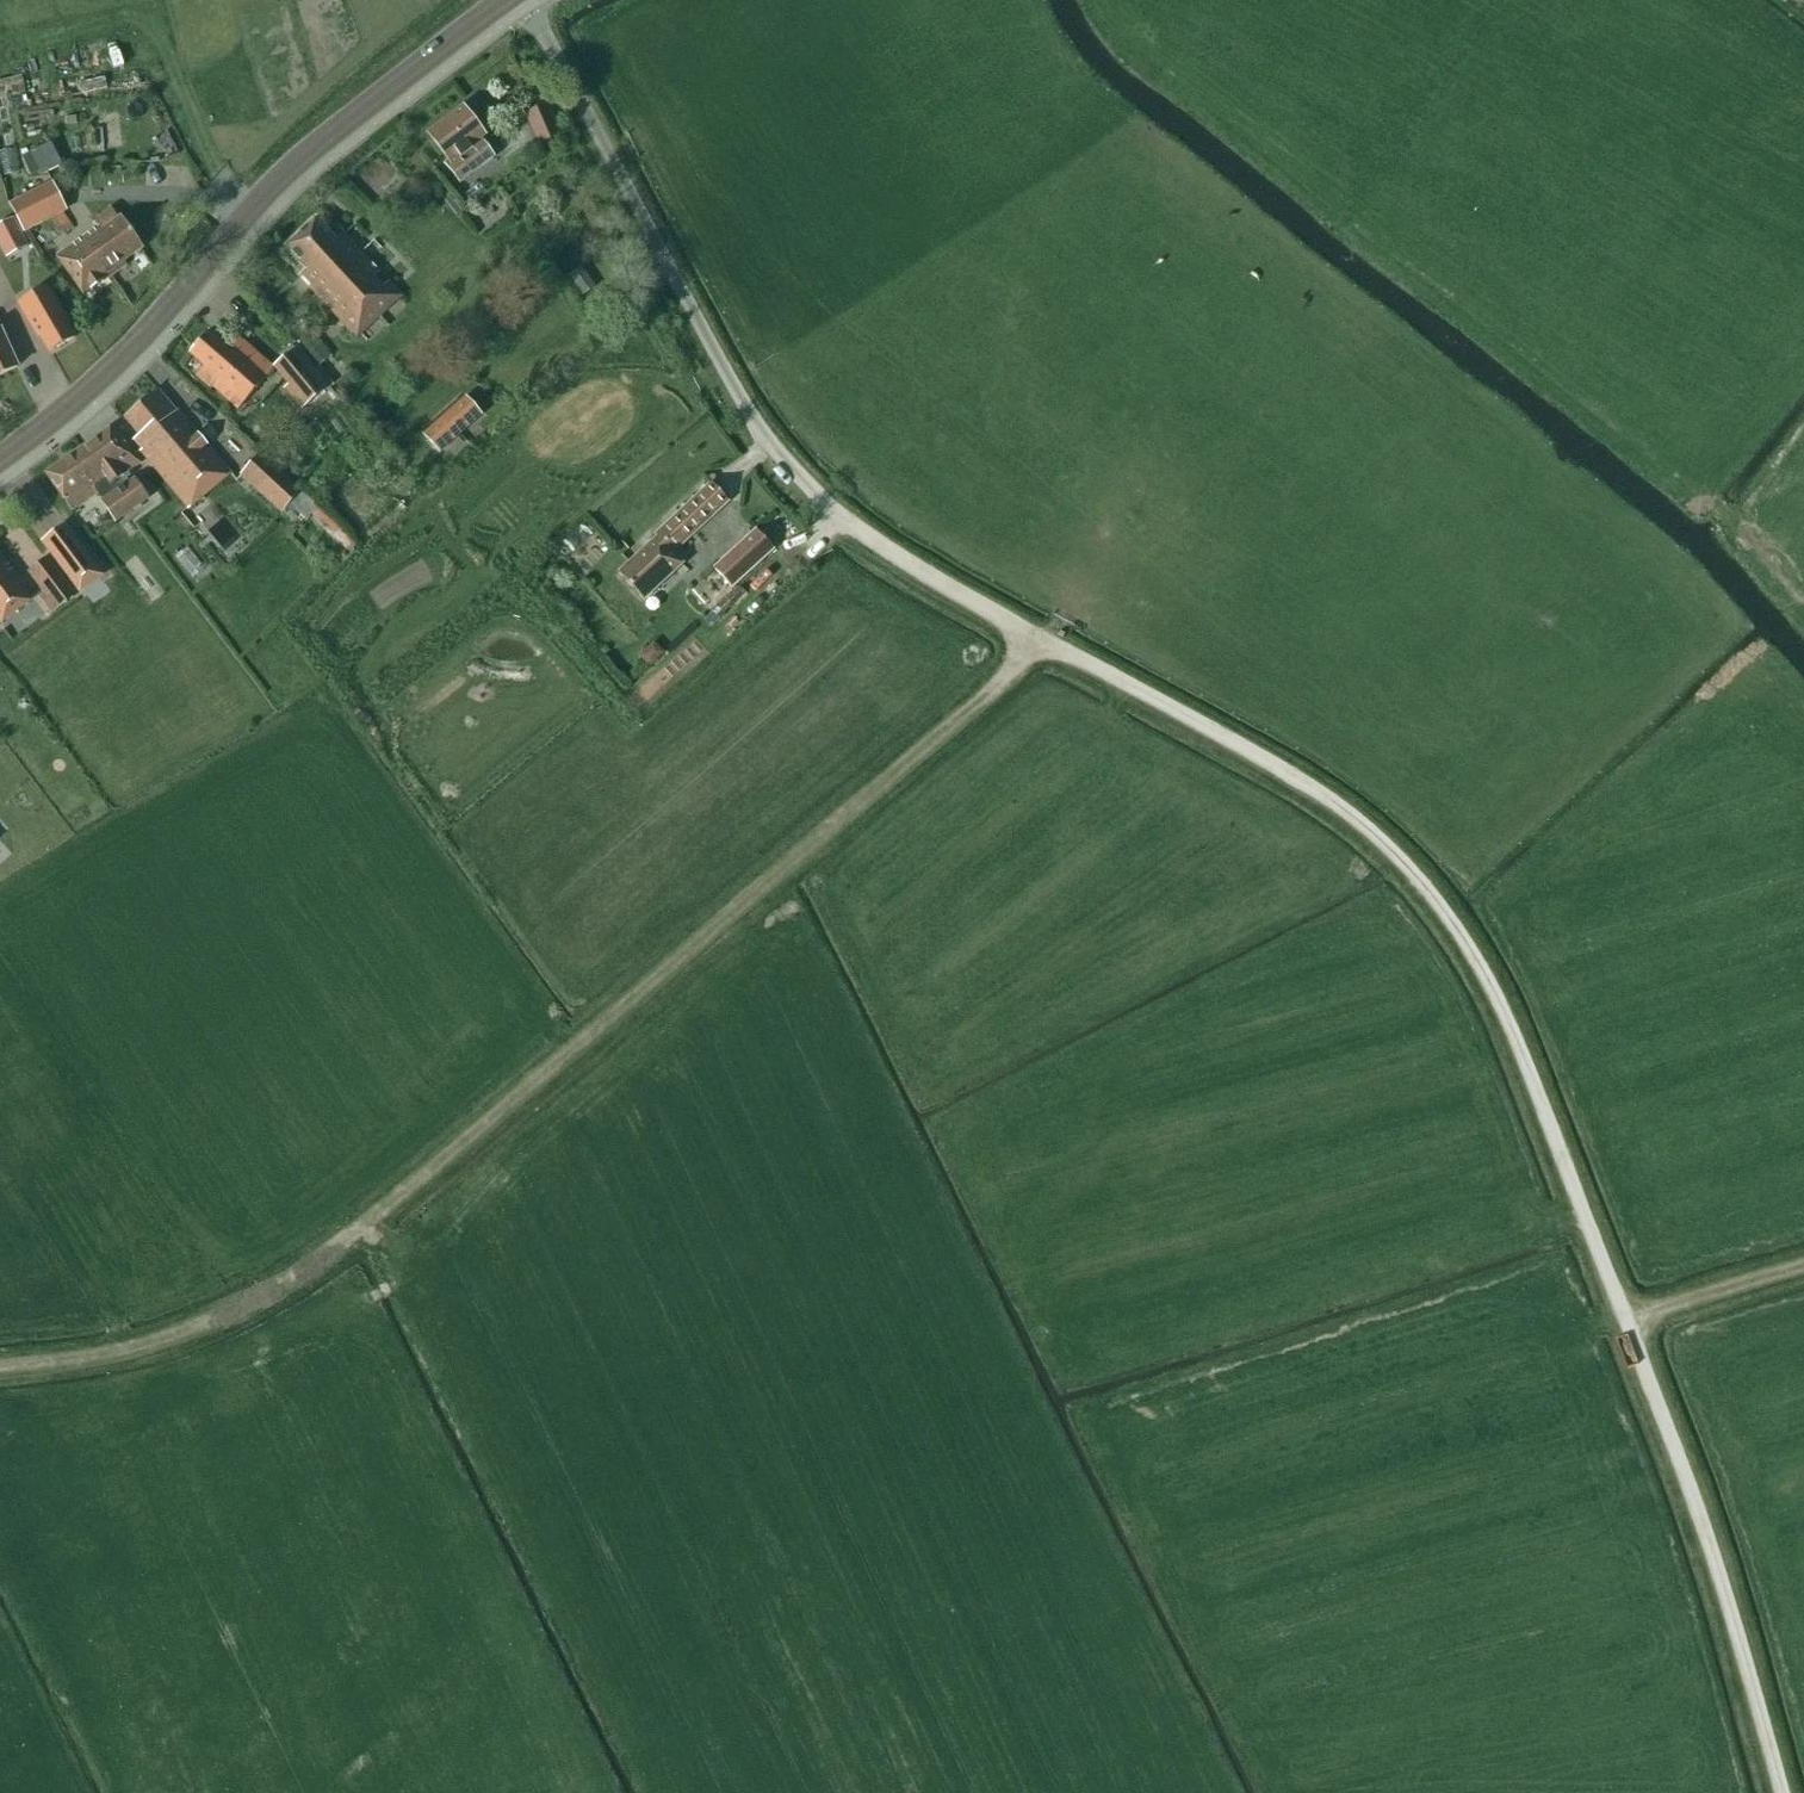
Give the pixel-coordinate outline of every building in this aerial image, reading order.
[(547,105),(525,114),(538,145),(560,135),(547,105)] [(463,107),(428,134),(449,161),(445,164),(460,183),(494,157),(481,139),(485,136),(463,107)] [(62,166),(52,144),(20,158),(28,176),(39,170),(42,176),(62,166)] [(66,207),(52,182),(10,205),(23,231),(50,216),(61,232),(72,225),(61,210),(66,207)] [(99,227),(56,257),(83,296),(126,266),(124,262),(143,248),(121,217),(102,231),(99,227)] [(336,241),(315,218),(285,247),(306,269),(298,277),(331,313),(331,312),(357,339),(403,295),(390,281),(383,287),(373,276),(379,270),(345,233),(336,241)] [(0,225),(0,245),(0,246),(1,245),(0,245),(12,238),(19,250),(18,251),(19,251),(28,247),(13,219),(0,225)] [(66,319),(48,286),(19,302),(37,335),(39,334),(48,351),(73,337),(64,320),(66,319)] [(310,355),(306,358),(329,386),(334,382),(342,392),(354,382),(347,374),(351,371),(342,361),(339,364),(305,324),(293,335),(310,355)] [(18,368),(1,330),(0,330),(0,375),(18,368)] [(209,330),(189,353),(205,367),(198,375),(238,410),(274,369),(234,334),(225,345),(209,330)] [(328,387),(298,349),(279,365),(294,383),(286,389),(302,408),(328,387)] [(158,390),(124,418),(139,436),(133,441),(141,451),(139,453),(189,512),(233,476),(178,409),(176,412),(158,390)] [(423,435),(439,453),(482,415),(466,397),(423,435)] [(114,426),(45,474),(63,500),(64,499),(72,511),(96,495),(115,522),(148,499),(129,472),(141,464),(114,426)] [(300,489),(259,452),(239,475),(290,520),(302,506),(311,514),(320,504),(301,487),(300,489)] [(682,564),(672,554),(728,502),(711,483),(655,536),(657,538),(618,574),(643,601),(682,564)] [(207,527),(227,559),(247,546),(227,514),(207,527)] [(73,527),(49,543),(84,597),(108,582),(73,527)] [(773,549),(756,531),(714,569),(731,588),(773,549)] [(34,598),(0,553),(0,623),(0,624),(34,598)] [(76,596),(47,558),(28,572),(44,593),(39,597),(52,614),(76,596)] [(764,585),(783,568),(774,558),(755,574),(764,585)] [(714,625),(718,620),(715,616),(711,612),(706,617),(714,625)] [(651,665),(660,656),(660,651),(655,646),(650,646),(641,654),(641,659),(646,665),(651,665)]
